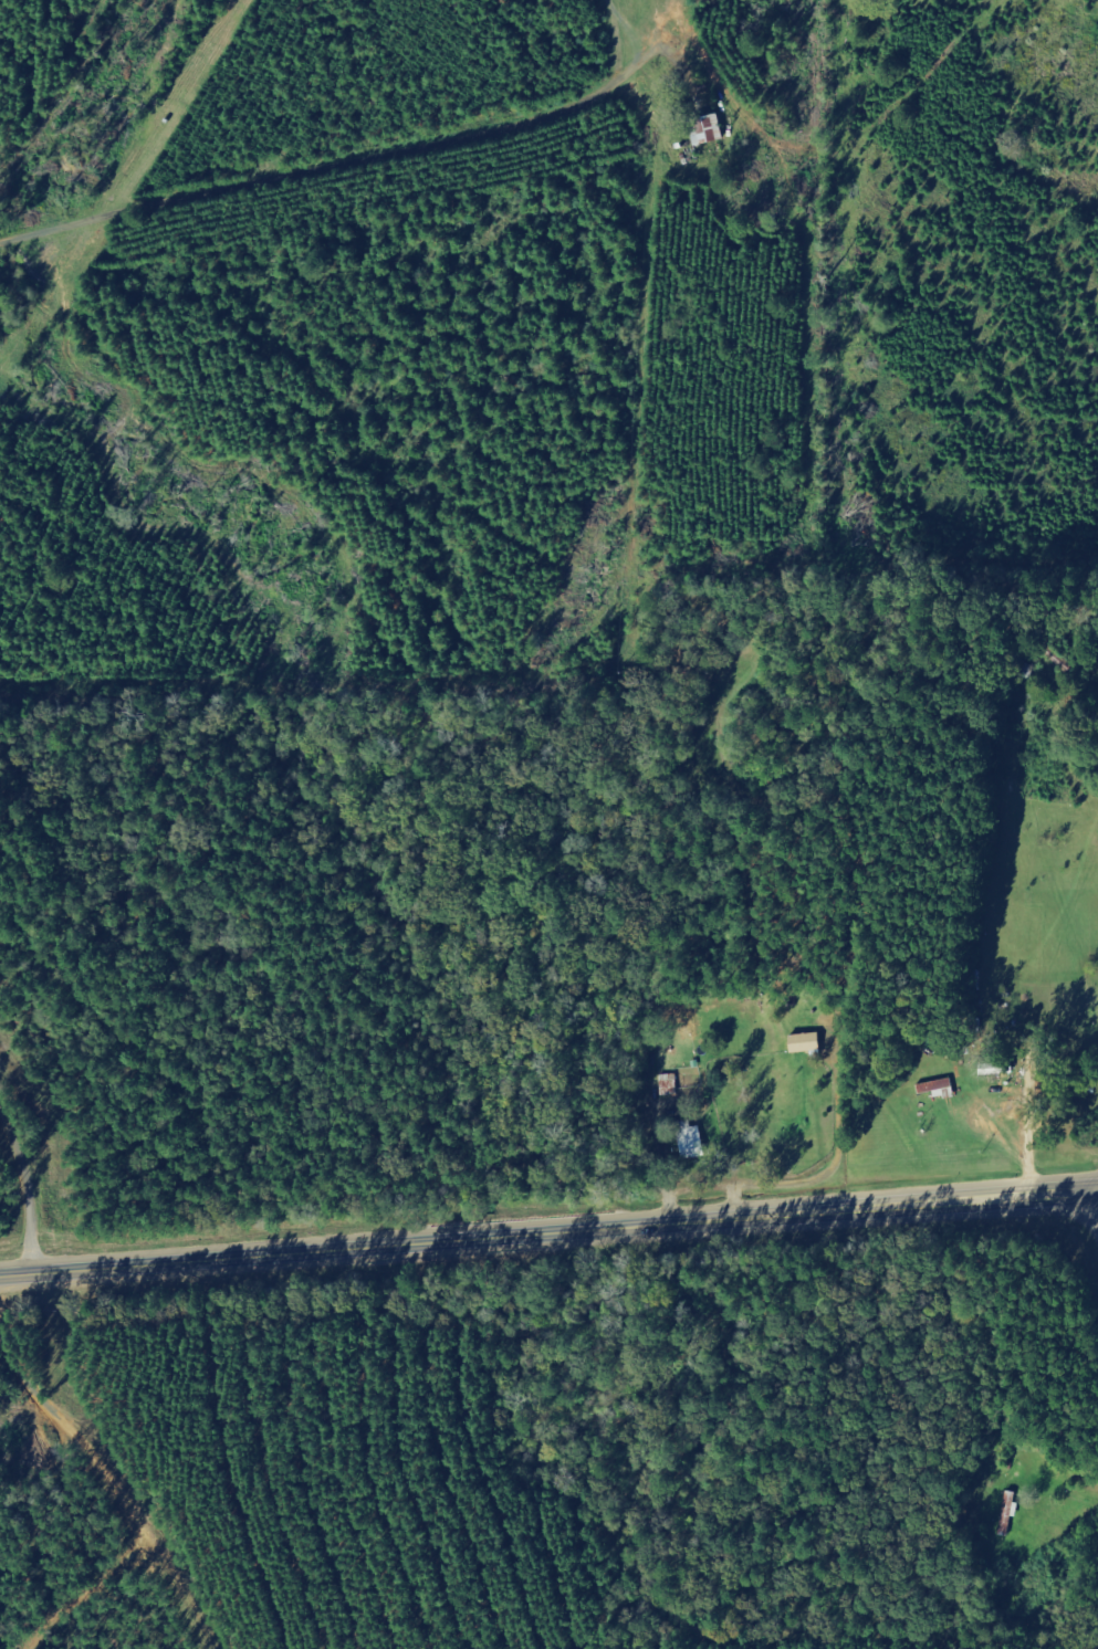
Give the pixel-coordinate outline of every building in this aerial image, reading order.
[(720,139),(714,113),(685,121),(692,146),(720,139)] [(785,1038),(787,1055),(818,1050),(815,1033),(785,1038)] [(1011,1075),(1010,1064),(976,1065),(977,1076),(1011,1075)] [(916,1094),(931,1093),(931,1099),(951,1097),(949,1080),(915,1084),(916,1094)]
